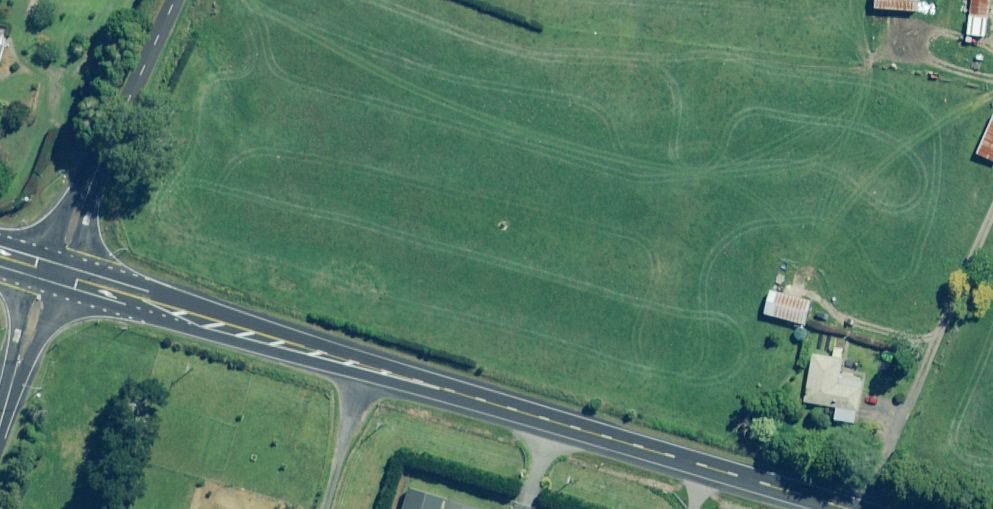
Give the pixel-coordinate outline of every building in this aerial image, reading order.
[(876,10),(918,13),(919,0),(877,0),(876,10)] [(969,36),(987,37),(991,0),(972,0),(969,36)] [(978,155),(992,162),(992,120),(978,155)] [(812,303),(772,292),(766,315),(806,326),(812,303)] [(840,379),(845,351),(835,349),(833,359),(814,355),(805,403),(837,409),(835,420),(856,425),(864,384),(840,379)] [(410,491),(405,508),(445,508),(448,502),(410,491)]
